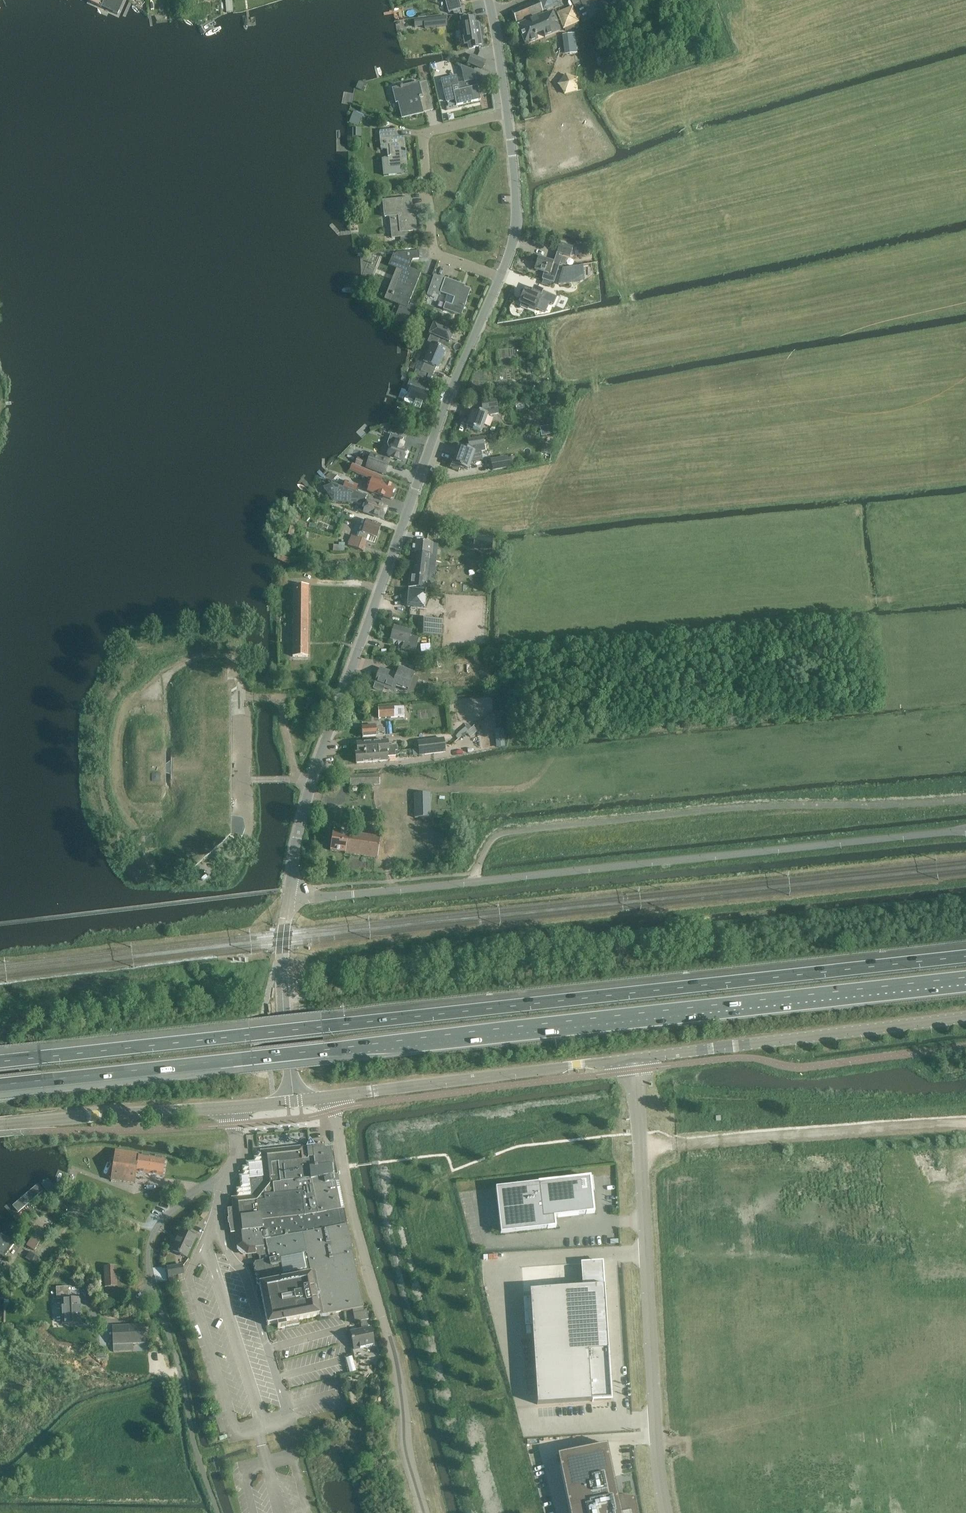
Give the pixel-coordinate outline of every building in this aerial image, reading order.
[(85,4),(120,19),(129,0),(87,0),(85,4)] [(448,13),(453,12),(454,14),(463,15),(459,1),(461,1),(461,2),(467,0),(445,0),(448,13)] [(538,0),(512,11),(517,22),(543,12),(538,0)] [(607,10),(602,0),(579,0),(589,20),(607,10)] [(563,29),(579,22),(573,6),(557,13),(563,29)] [(519,24),(518,25),(518,26),(525,43),(525,44),(527,44),(536,40),(538,40),(537,38),(536,35),(536,33),(543,31),(545,35),(545,37),(547,36),(546,36),(560,31),(553,12),(519,25),(519,24)] [(445,17),(414,21),(415,27),(425,26),(425,29),(446,26),(445,17)] [(461,19),(464,45),(468,45),(469,49),(485,47),(482,22),(477,23),(476,17),(461,19)] [(562,35),(565,55),(576,53),(574,34),(562,35)] [(471,55),(468,62),(482,68),(485,61),(471,55)] [(456,76),(442,80),(447,101),(455,99),(457,105),(480,100),(477,87),(479,86),(477,79),(475,80),(474,72),(461,67),(465,82),(458,84),(456,76)] [(577,92),(578,79),(566,74),(558,84),(565,95),(577,92)] [(367,85),(359,81),(356,88),(364,92),(367,85)] [(419,82),(393,88),(396,102),(398,102),(402,118),(423,113),(422,108),(431,106),(426,82),(420,83),(419,82)] [(359,124),(362,116),(355,113),(352,121),(359,124)] [(395,129),(379,131),(380,139),(381,149),(387,150),(388,157),(382,159),(383,176),(402,174),(401,166),(407,165),(407,159),(404,137),(396,138),(395,129)] [(400,237),(401,244),(408,243),(408,236),(407,236),(407,231),(416,230),(415,218),(414,218),(414,213),(411,214),(410,205),(411,205),(410,199),(382,201),(384,218),(390,217),(392,238),(400,237)] [(538,257),(535,269),(544,272),(542,280),(543,280),(551,283),(554,283),(560,264),(565,266),(567,259),(562,257),(559,256),(560,253),(570,256),(573,248),(559,244),(554,262),(538,257)] [(586,246),(574,248),(575,255),(587,253),(586,246)] [(395,317),(410,323),(416,308),(408,305),(421,273),(409,268),(413,259),(419,259),(418,251),(393,253),(388,265),(407,273),(401,286),(397,284),(390,301),(400,305),(395,317)] [(563,269),(558,285),(571,284),(584,275),(583,266),(563,269)] [(445,303),(443,309),(461,316),(471,289),(460,285),(460,284),(445,278),(445,279),(434,275),(427,295),(432,296),(434,292),(440,294),(441,291),(455,296),(452,305),(445,303)] [(580,298),(582,288),(573,286),(571,296),(580,298)] [(525,291),(520,303),(535,310),(536,309),(545,313),(549,303),(553,304),(556,298),(533,288),(531,294),(525,291)] [(438,368),(445,353),(446,350),(444,349),(447,341),(449,342),(454,332),(434,323),(430,334),(431,334),(427,343),(428,343),(420,361),(423,362),(425,363),(421,371),(416,369),(413,376),(431,383),(432,382),(435,383),(437,377),(433,375),(436,368),(438,368)] [(430,386),(431,383),(413,376),(412,379),(410,378),(407,388),(410,389),(409,391),(407,395),(405,399),(404,400),(405,402),(406,403),(414,406),(413,407),(420,410),(422,404),(424,405),(428,394),(425,393),(428,386),(430,386)] [(482,402),(483,409),(498,408),(497,400),(482,402)] [(482,432),(488,416),(473,410),(467,427),(482,432)] [(468,439),(469,446),(484,444),(483,437),(468,439)] [(404,443),(395,440),(394,440),(387,443),(390,448),(388,455),(404,461),(408,451),(404,449),(403,447),(404,443)] [(475,452),(474,452),(459,447),(453,464),(469,470),(475,452)] [(389,459),(371,453),(365,468),(385,475),(391,460),(389,459)] [(493,470),(509,467),(507,458),(491,460),(493,470)] [(350,470),(372,479),(367,491),(391,499),(395,487),(381,482),(383,477),(352,464),(350,470)] [(343,487),(356,492),(358,485),(345,480),(343,487)] [(334,502),(352,504),(353,502),(361,505),(359,510),(369,514),(384,519),(387,508),(373,503),(366,500),(367,496),(356,492),(343,487),(331,483),(324,488),(334,502)] [(351,535),(347,545),(363,551),(368,535),(377,538),(381,525),(366,520),(362,532),(360,532),(358,537),(351,535)] [(293,537),(295,528),(287,526),(284,535),(293,537)] [(429,588),(433,544),(413,542),(408,586),(429,588)] [(292,656),(308,657),(309,586),(293,585),(292,656)] [(424,610),(426,592),(408,591),(406,608),(424,610)] [(441,635),(442,619),(418,619),(418,635),(441,635)] [(393,627),(392,626),(391,632),(392,632),(390,638),(404,641),(402,648),(403,648),(401,655),(411,655),(412,651),(415,652),(419,637),(413,636),(414,631),(412,631),(412,630),(394,626),(393,627)] [(140,665),(141,665),(141,671),(142,671),(142,665),(143,665),(144,665),(145,664),(144,663),(143,663),(143,664),(141,664),(140,664),(139,663),(138,663),(138,662),(137,662),(136,661),(136,659),(136,658),(136,657),(136,656),(137,655),(138,654),(138,653),(140,653),(141,653),(142,653),(143,653),(144,653),(145,654),(146,655),(146,656),(147,657),(147,658),(147,659),(147,660),(146,661),(146,662),(147,662),(148,662),(148,660),(149,658),(154,658),(154,657),(149,657),(148,655),(147,654),(146,653),(145,652),(144,652),(144,651),(143,651),(142,651),(140,651),(139,651),(138,652),(137,652),(136,653),(135,654),(135,655),(134,656),(134,657),(134,659),(134,660),(135,662),(136,663),(136,664),(137,664),(138,665),(139,665),(140,665)] [(144,665),(143,665),(142,665),(142,671),(144,671),(144,667),(146,667),(147,666),(148,664),(149,663),(150,661),(150,660),(154,660),(154,658),(149,658),(148,660),(148,662),(147,662),(146,663),(145,664),(144,665)] [(375,684),(395,691),(396,686),(409,690),(415,672),(399,666),(396,674),(380,669),(375,684)] [(394,707),(378,708),(379,718),(395,717),(405,716),(404,706),(394,707)] [(363,737),(385,736),(385,735),(385,729),(382,729),(382,726),(362,727),(363,737)] [(505,748),(503,729),(494,730),(496,749),(505,748)] [(419,740),(420,749),(420,755),(445,752),(443,737),(419,740)] [(358,753),(396,751),(397,751),(397,745),(388,746),(388,741),(357,743),(358,753)] [(396,751),(358,753),(356,753),(356,763),(387,761),(387,757),(396,756),(396,751)] [(380,774),(350,775),(350,785),(380,784),(380,774)] [(414,818),(431,817),(431,793),(414,793),(414,818)] [(377,858),(380,837),(348,833),(348,831),(343,830),(343,833),(333,832),(330,850),(345,852),(345,853),(377,858)] [(147,852),(148,851),(153,853),(153,852),(148,851),(148,849),(148,848),(148,846),(147,847),(147,848),(147,849),(146,850),(146,851),(145,852),(144,853),(143,854),(142,854),(140,854),(139,854),(138,853),(137,852),(136,851),(136,850),(135,849),(135,848),(136,847),(136,845),(137,845),(137,844),(138,843),(139,843),(140,843),(141,843),(142,843),(143,843),(144,844),(145,844),(146,845),(147,844),(146,843),(145,842),(143,841),(145,836),(144,836),(142,841),(141,841),(140,841),(139,841),(138,842),(137,842),(136,843),(135,844),(134,845),(134,847),(134,848),(134,849),(134,850),(135,851),(135,852),(136,853),(137,854),(138,855),(139,855),(141,856),(142,856),(143,855),(144,855),(145,854),(146,854),(147,853),(147,852)] [(148,848),(148,849),(148,851),(153,852),(154,850),(150,849),(150,847),(150,846),(149,844),(148,842),(147,841),(146,840),(147,837),(145,836),(143,841),(145,842),(146,843),(147,844),(148,845),(148,846),(148,848)] [(234,1208),(228,1209),(230,1230),(236,1229),(238,1249),(244,1255),(254,1254),(259,1256),(260,1261),(255,1262),(253,1266),(256,1268),(254,1270),(257,1272),(255,1275),(257,1276),(256,1279),(258,1281),(257,1284),(259,1285),(267,1326),(276,1325),(277,1329),(286,1327),(300,1325),(298,1320),(319,1316),(352,1310),(363,1308),(363,1307),(343,1202),(339,1181),(338,1180),(333,1145),(325,1146),(324,1143),(312,1145),(313,1150),(308,1150),(307,1146),(261,1151),(261,1152),(258,1152),(258,1156),(254,1157),(254,1161),(246,1162),(246,1166),(242,1167),(243,1175),(239,1176),(239,1177),(240,1188),(236,1189),(237,1198),(233,1199),(234,1208)] [(163,1176),(166,1159),(138,1155),(115,1152),(114,1158),(111,1180),(135,1184),(137,1172),(163,1176)] [(590,1177),(495,1188),(501,1234),(555,1228),(554,1217),(594,1212),(590,1177)] [(8,1202),(20,1215),(46,1192),(35,1180),(8,1202)] [(16,1238),(0,1230),(0,1266),(16,1238)] [(195,1238),(189,1235),(181,1231),(172,1250),(187,1257),(195,1238)] [(34,1233),(27,1245),(35,1249),(42,1237),(34,1233)] [(583,1287),(530,1291),(537,1404),(611,1400),(602,1262),(582,1263),(583,1287)] [(176,1275),(184,1274),(182,1263),(167,1266),(170,1281),(177,1279),(176,1275)] [(114,1266),(104,1267),(105,1287),(115,1286),(114,1266)] [(57,1300),(61,1300),(62,1325),(82,1324),(81,1298),(68,1298),(68,1286),(69,1286),(68,1279),(56,1280),(57,1300)] [(361,1330),(351,1332),(354,1350),(360,1348),(374,1346),(374,1344),(371,1328),(368,1329),(366,1320),(369,1320),(367,1311),(364,1311),(363,1308),(352,1310),(355,1322),(360,1321),(361,1330)] [(145,1324),(112,1326),(114,1352),(134,1351),(133,1344),(146,1344),(145,1324)] [(226,1433),(221,1414),(209,1417),(214,1436),(226,1433)] [(516,1462),(528,1458),(523,1441),(511,1445),(516,1462)] [(557,1454),(559,1464),(559,1465),(569,1512),(638,1512),(635,1498),(617,1496),(607,1444),(557,1454)] [(529,1464),(517,1468),(521,1481),(533,1478),(529,1464)] [(638,1493),(650,1492),(650,1480),(638,1480),(638,1493)]
